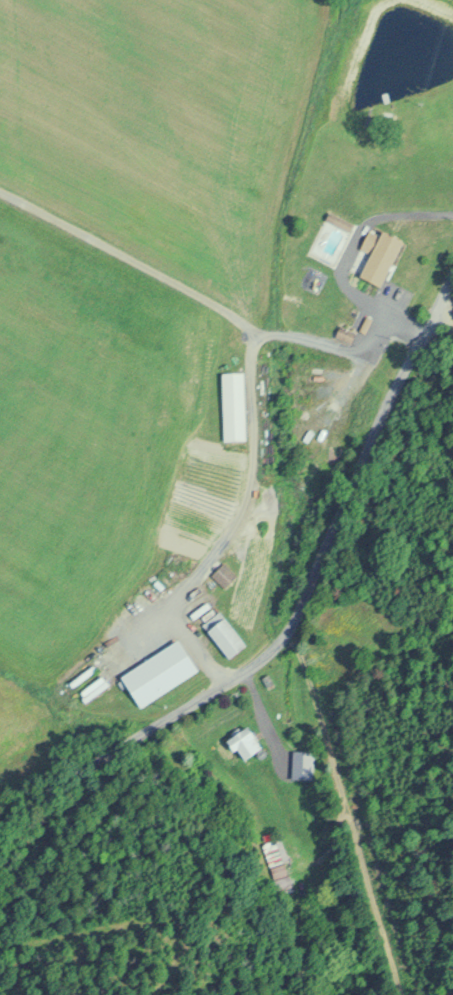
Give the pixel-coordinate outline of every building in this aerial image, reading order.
[(380,286),(401,240),(379,230),(358,276),(380,286)] [(242,371),(221,371),(221,439),(243,439),(242,371)] [(236,575),(222,561),(209,574),(223,588),(236,575)] [(230,593),(237,601),(248,591),(241,583),(230,593)] [(208,628),(206,629),(226,658),(243,646),(219,611),(203,622),(208,628)] [(196,671),(177,640),(119,674),(137,705),(196,671)] [(260,747),(245,726),(226,739),(240,760),(260,747)] [(311,750),(291,750),(291,778),(311,778),(311,750)]
